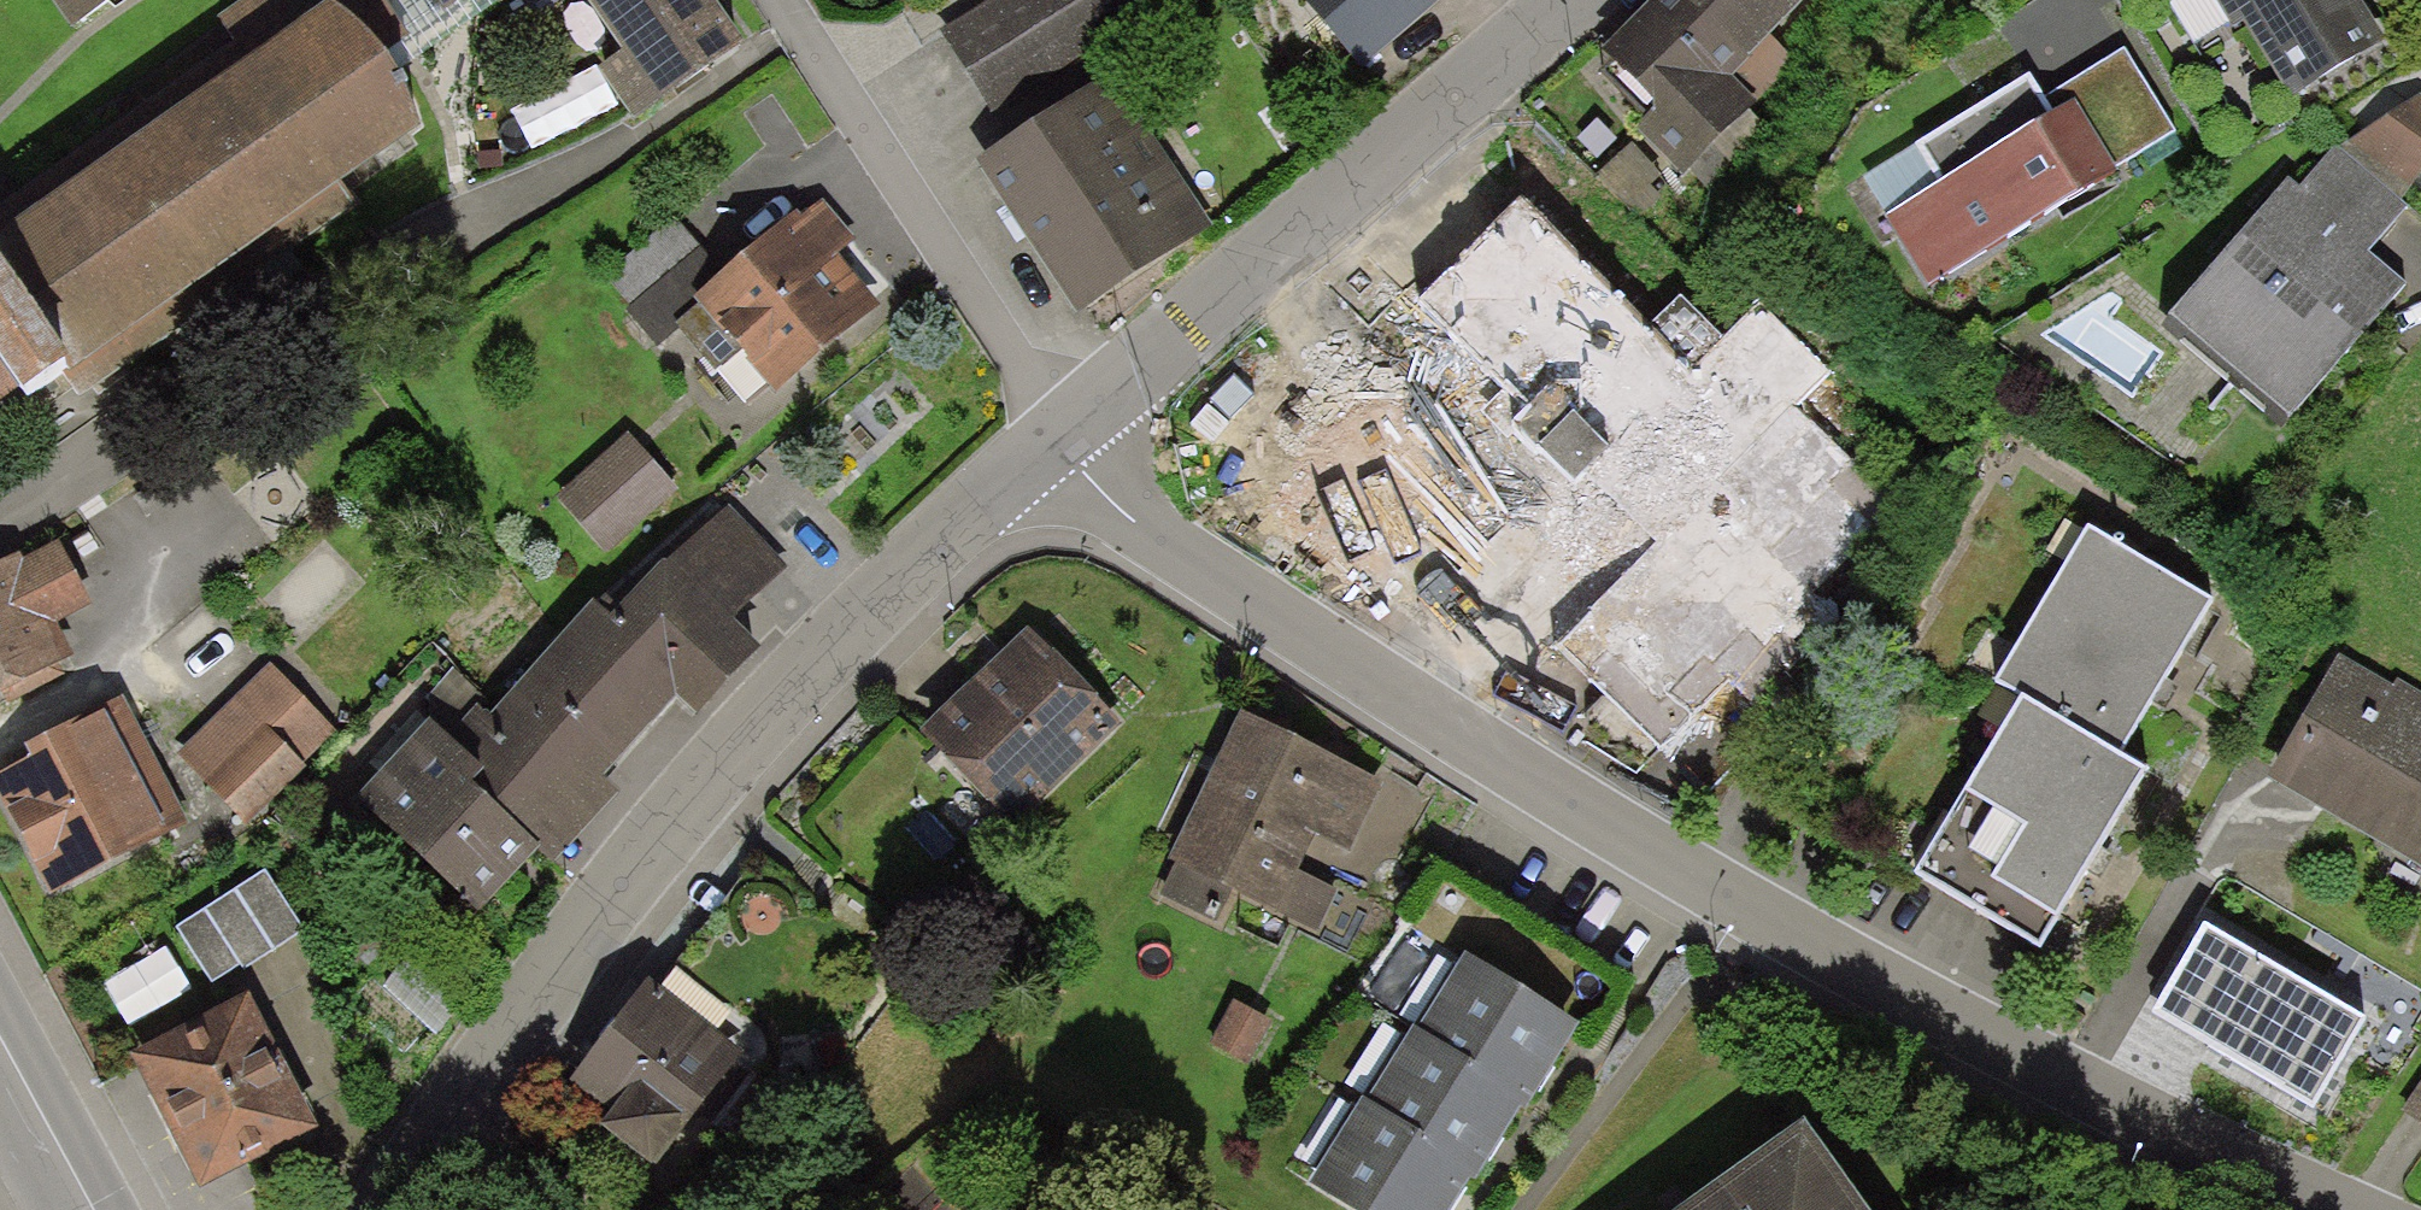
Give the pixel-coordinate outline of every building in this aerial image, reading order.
[(381,0),(250,0),(220,21),(234,41),(0,205),(0,401),(16,390),(25,403),(68,373),(84,395),(354,206),(342,189),(423,132),(373,61),(408,37),(381,0)] [(74,33),(121,0),(51,0),(74,33)] [(446,13),(464,0),(436,0),(446,13)] [(714,0),(585,0),(621,50),(595,69),(632,120),(743,41),(714,0)] [(1152,0),(992,0),(941,32),(987,105),(1152,0)] [(1361,70),(1444,0),(1302,0),(1361,70)] [(1600,52),(1659,113),(1639,132),(1683,178),(1690,171),(1711,191),(1771,133),(1748,110),(1757,102),(1753,99),(1794,59),(1773,37),(1812,0),(1654,0),(1600,52)] [(2231,25),(2241,19),(2290,100),(2386,41),(2361,0),(2216,0),(2231,25)] [(2125,50),(2044,99),(2054,114),(2074,101),(2115,168),(2175,132),(2125,50)] [(1114,74),(978,161),(1077,315),(1213,228),(1114,74)] [(2044,99),(2030,75),(1915,147),(1939,185),(1885,219),(1928,289),(2117,171),(2115,168),(2074,101),(2054,114),(2044,99)] [(2420,95),(2339,147),(2398,197),(2420,171),(2420,164),(2417,161),(2420,156),(2420,96),(2420,95)] [(2337,145),(2298,191),(2369,252),(2408,204),(2398,197),(2339,147),(2337,145)] [(2298,191),(2288,182),(2170,318),(2289,421),(2407,285),(2369,252),(2298,191)] [(856,238),(822,199),(802,217),(797,211),(721,276),(693,300),(700,308),(775,395),(881,305),(838,254),(856,238)] [(1556,233),(1521,199),(1415,305),(1526,414),(1507,434),(1532,459),(1537,454),(1576,492),(1591,477),(1657,542),(1552,648),(1661,755),(1724,692),(1752,719),(1847,622),(1817,593),(1900,509),(1800,412),(1835,376),(1756,297),(1718,336),(1680,298),(1645,334),(1549,240),(1556,233)] [(693,300),(721,276),(674,220),(603,281),(656,344),(700,308),(693,300)] [(1368,367),(1354,354),(1304,404),(1320,420),(1236,506),(1353,620),(1397,576),(1375,554),(1401,528),(1464,463),(1471,457),(1373,361),(1368,367)] [(630,434),(558,497),(605,552),(678,489),(630,434)] [(1530,530),(1464,463),(1401,528),(1484,610),(1529,562),(1511,548),(1530,530)] [(728,506),(668,561),(733,621),(785,567),(728,506)] [(2088,528),(1995,684),(2021,700),(2121,759),(2214,603),(2088,528)] [(0,564),(0,698),(3,697),(8,706),(64,677),(58,665),(74,657),(57,624),(91,607),(58,542),(23,560),(20,554),(0,564)] [(733,621),(668,561),(612,620),(594,603),(488,716),(477,706),(446,739),(484,775),(473,787),(540,851),(554,864),(620,793),(603,777),(675,700),(696,719),(762,649),(733,621)] [(1123,722),(1034,629),(925,732),(1015,825),(1123,722)] [(2339,656),(2267,780),(2420,869),(2420,692),(2398,679),(2394,687),(2339,656)] [(178,755),(245,823),(337,733),(269,665),(178,755)] [(2121,759),(2021,700),(1914,878),(2039,953),(2146,775),(2121,759)] [(49,899),(169,837),(104,712),(25,753),(30,762),(0,777),(0,804),(49,899)] [(1384,785),(1241,715),(1168,861),(1176,866),(1163,894),(1217,920),(1230,893),(1316,935),(1337,892),(1298,873),(1315,838),(1349,855),(1384,785)] [(446,739),(429,723),(356,801),(480,916),(540,851),(473,787),(484,775),(446,739)] [(304,931),(265,871),(177,928),(213,984),(240,966),(243,970),(304,931)] [(2366,1022),(2205,927),(2152,1016),(2314,1110),(2366,1022)] [(1578,1028),(1465,956),(1418,1031),(1532,1102),(1578,1028)] [(745,1053),(645,982),(570,1085),(611,1114),(600,1129),(653,1167),(685,1123),(691,1128),(745,1053)] [(248,996),(130,1058),(201,1191),(318,1130),(248,996)] [(1270,1021),(1232,1001),(1210,1044),(1248,1064),(1270,1021)] [(1525,1112),(1532,1102),(1418,1031),(1413,1028),(1366,1103),(1483,1176),(1521,1109),(1525,1112)] [(2402,1110),(2420,1123),(2420,1082),(2402,1110)] [(1366,1103),(1363,1101),(1310,1185),(1350,1209),(1452,1209),(1470,1181),(1477,1186),(1483,1176),(1366,1103)] [(1805,1127),(1688,1209),(1864,1209),(1805,1127)]
